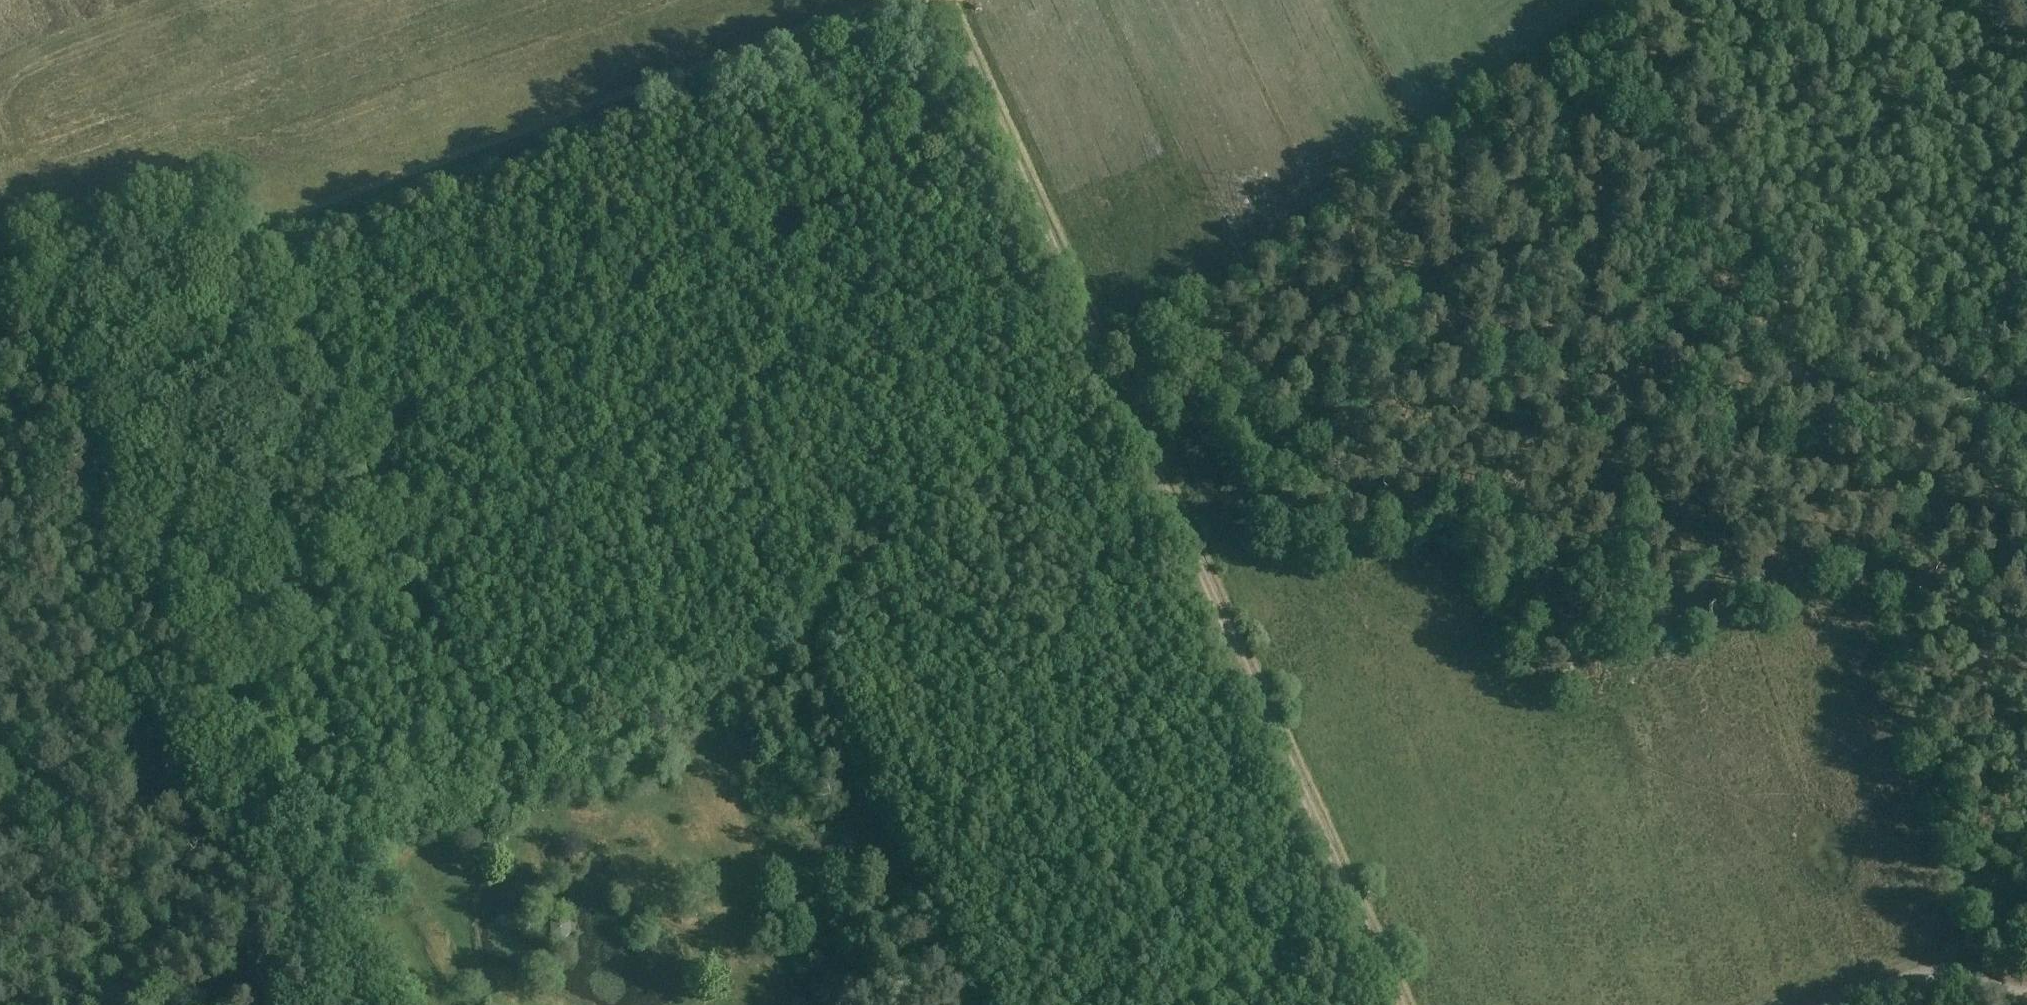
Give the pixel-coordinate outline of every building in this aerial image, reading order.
[(571,923),(559,917),(550,925),(550,937),(560,942),(571,936),(571,923)]
